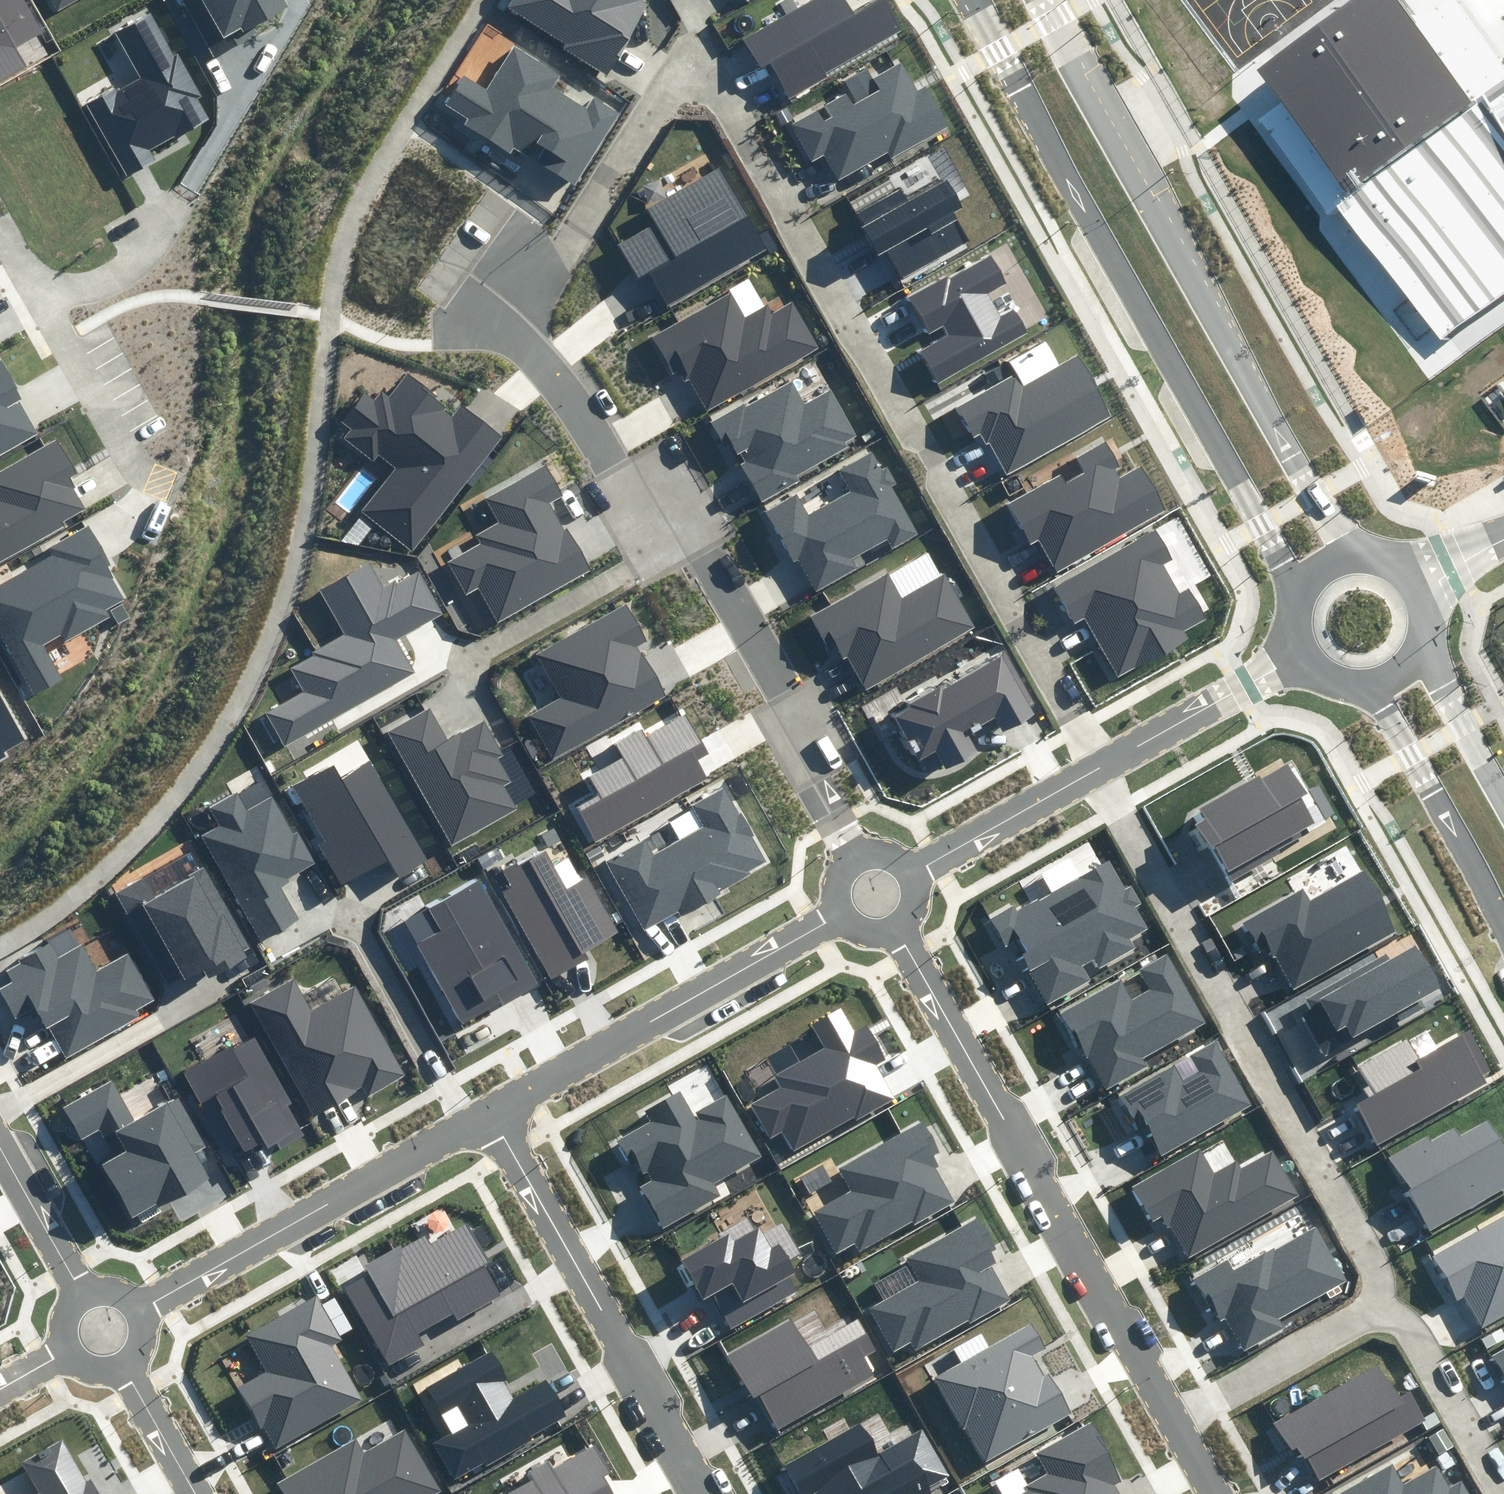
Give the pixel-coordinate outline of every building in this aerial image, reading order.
[(30,0),(0,0),(0,79),(28,65),(20,51),(49,35),(30,0)] [(58,9),(74,0),(53,0),(58,9)] [(215,64),(263,36),(259,28),(292,9),(287,0),(178,0),(215,64)] [(504,9),(608,70),(648,1),(647,0),(509,0),(504,9)] [(844,0),(815,0),(744,41),(761,70),(768,67),(788,102),(828,78),(825,74),(898,31),(880,0),(853,16),(844,0)] [(1393,0),(1353,0),(1259,70),(1351,192),(1471,103),(1457,85),(1393,0)] [(210,118),(152,11),(115,31),(139,74),(89,101),(128,173),(153,160),(148,151),(210,118)] [(487,84),(466,71),(446,103),(470,118),(464,127),(508,155),(514,146),(575,185),(622,112),(597,96),(589,108),(552,85),(559,74),(512,45),(487,84)] [(919,92),(901,62),(875,78),(881,88),(854,104),(848,94),(826,107),(831,116),(826,119),(821,110),(791,127),(812,163),(825,155),(840,181),(888,153),(892,160),(948,127),(925,88),(919,92)] [(1483,94),(1503,131),(1503,78),(1483,94)] [(1437,340),(1503,293),(1503,131),(1483,94),(1471,103),(1351,192),(1334,206),(1437,340)] [(653,224),(618,244),(638,279),(646,274),(655,290),(664,305),(765,248),(720,167),(645,210),(653,224)] [(907,196),(902,187),(855,213),(878,254),(884,251),(899,277),(968,239),(954,213),(959,209),(941,177),(907,196)] [(1010,285),(992,253),(909,299),(928,334),(945,325),(951,335),(919,352),(937,384),(1029,333),(1016,311),(1003,319),(990,296),(1010,285)] [(731,290),(647,337),(675,386),(686,380),(694,395),(704,412),(815,349),(790,305),(770,316),(765,307),(747,318),(731,290)] [(818,343),(819,344),(820,345),(821,345),(823,345),(825,345),(826,344),(827,343),(827,341),(827,339),(826,338),(825,337),(824,336),(822,336),(821,336),(819,337),(818,338),(818,339),(818,341),(818,343)] [(1021,389),(1015,377),(959,409),(978,443),(986,439),(1008,476),(1112,417),(1077,357),(1021,389)] [(4,360),(0,362),(0,462),(47,436),(4,360)] [(374,400),(365,393),(342,422),(350,428),(343,437),(372,460),(379,452),(398,467),(362,513),(411,552),(503,437),(488,425),(460,402),(451,414),(404,377),(390,395),(383,389),(374,400)] [(749,483),(759,502),(851,449),(847,443),(863,434),(836,389),(805,407),(789,379),(711,424),(723,445),(733,439),(745,460),(738,464),(749,483)] [(1493,403),(1496,406),(1497,405),(1500,410),(1499,411),(1501,414),(1503,412),(1503,404),(1502,402),(1503,400),(1501,397),(1493,403)] [(60,439),(0,474),(0,563),(64,526),(60,519),(85,505),(68,478),(79,471),(60,439)] [(1121,465),(1107,440),(1076,458),(1086,474),(1069,484),(1062,473),(1008,504),(1032,546),(1039,542),(1057,573),(1166,510),(1141,466),(1123,477),(1117,467),(1121,465)] [(805,573),(815,590),(855,568),(851,561),(888,540),(893,550),(921,534),(874,452),(840,471),(851,491),(806,517),(795,497),(765,514),(793,563),(798,561),(805,573)] [(566,492),(548,460),(479,499),(494,526),(478,535),(482,543),(449,561),(467,593),(480,585),(500,620),(591,569),(552,500),(566,492)] [(1433,475),(1419,471),(1416,479),(1430,484),(1433,475)] [(1010,489),(1011,490),(1013,491),(1015,491),(1017,491),(1018,490),(1020,488),(1020,487),(1020,485),(1020,483),(1019,481),(1017,480),(1016,479),(1013,479),(1012,480),(1010,481),(1009,483),(1009,485),(1009,487),(1010,489)] [(93,524),(49,549),(54,557),(0,588),(0,633),(34,691),(56,678),(38,646),(61,633),(66,641),(110,616),(106,610),(124,600),(109,573),(118,568),(93,524)] [(1174,560),(1156,530),(1055,589),(1075,623),(1083,618),(1119,678),(1190,637),(1185,630),(1207,617),(1190,588),(1180,593),(1164,565),(1174,560)] [(369,542),(370,544),(372,544),(374,545),(376,544),(377,543),(379,542),(379,540),(379,538),(379,536),(378,535),(376,534),(375,533),(372,533),(371,534),(369,535),(368,537),(368,539),(368,541),(369,542)] [(382,546),(383,547),(385,548),(387,548),(389,548),(390,547),(391,545),(392,544),(392,542),(392,540),(391,538),(389,537),(387,536),(385,536),(383,537),(382,538),(381,540),(380,542),(381,544),(382,546)] [(333,680),(401,642),(446,617),(418,568),(384,587),(371,564),(324,591),(349,635),(317,653),(333,680)] [(886,575),(814,616),(841,662),(847,658),(855,673),(866,693),(978,629),(947,575),(901,601),(886,575)] [(647,640),(625,604),(537,656),(560,695),(526,715),(553,761),(665,695),(654,676),(636,646),(647,640)] [(333,680),(317,653),(293,666),(307,690),(265,714),(283,746),(417,671),(401,642),(333,680)] [(1002,731),(1034,714),(1000,652),(886,713),(914,765),(937,752),(945,767),(983,747),(974,731),(996,720),(1002,731)] [(2,697),(0,698),(0,756),(27,741),(2,697)] [(430,705),(385,731),(451,844),(516,807),(503,785),(510,781),(497,759),(505,754),(484,719),(450,739),(439,720),(430,705)] [(712,753),(690,713),(647,738),(642,729),(615,745),(623,758),(590,777),(598,791),(575,804),(597,842),(723,771),(712,753)] [(425,859),(369,760),(343,775),(336,761),(287,789),(341,886),(391,858),(399,873),(425,859)] [(1205,817),(1194,824),(1231,883),(1321,828),(1301,797),(1308,792),(1289,761),(1260,778),(1258,774),(1200,809),(1205,817)] [(771,867),(726,788),(694,806),(706,829),(653,859),(644,842),(606,864),(644,930),(676,912),(680,919),(771,867)] [(278,886),(316,865),(297,831),(293,833),(273,797),(246,811),(237,795),(211,809),(220,824),(201,834),(261,942),(298,922),(278,886)] [(548,841),(498,869),(507,885),(498,890),(549,979),(587,958),(583,951),(617,932),(586,878),(573,885),(548,841)] [(1015,943),(1048,1002),(1092,978),(1085,966),(1093,962),(1097,970),(1136,949),(1129,937),(1145,928),(1109,862),(993,926),(1005,948),(1015,943)] [(251,946),(207,866),(159,892),(149,874),(114,893),(168,990),(203,970),(207,977),(245,956),(242,951),(251,946)] [(1304,890),(1242,924),(1265,965),(1274,959),(1291,990),(1399,931),(1366,872),(1311,903),(1304,890)] [(540,986),(481,881),(430,909),(442,931),(416,945),(463,1029),(540,986)] [(155,997),(128,953),(101,969),(83,939),(57,954),(50,942),(6,968),(13,980),(0,988),(0,991),(18,1021),(40,1008),(69,1056),(138,1015),(135,1009),(155,997)] [(1311,1008),(1301,1013),(1326,1056),(1392,1019),(1396,1025),(1427,1007),(1422,1000),(1441,989),(1417,947),(1389,963),(1385,957),(1307,1001),(1311,1008)] [(1119,982),(1063,1013),(1106,1090),(1149,1066),(1145,1059),(1208,1024),(1171,956),(1144,971),(1155,990),(1131,1003),(1119,982)] [(406,1074),(354,983),(315,1006),(296,974),(248,1002),(314,1115),(363,1088),(368,1096),(406,1074)] [(776,1087),(750,1102),(772,1139),(782,1133),(794,1153),(892,1096),(874,1065),(883,1060),(864,1027),(855,1032),(842,1010),(811,1028),(822,1048),(770,1078),(776,1087)] [(1492,1082),(1465,1033),(1418,1058),(1424,1068),(1354,1105),(1375,1144),(1492,1082)] [(316,1130),(258,1036),(236,1049),(230,1040),(183,1068),(202,1100),(214,1093),(251,1155),(276,1140),(282,1150),(316,1130)] [(1159,1160),(1253,1107),(1217,1042),(1191,1056),(1200,1072),(1184,1080),(1177,1069),(1161,1078),(1124,1098),(1159,1160)] [(112,1081),(66,1106),(83,1138),(99,1129),(114,1156),(98,1164),(130,1221),(206,1179),(192,1153),(205,1146),(178,1097),(134,1121),(112,1081)] [(761,1158),(726,1096),(693,1114),(680,1092),(645,1112),(650,1121),(615,1141),(632,1171),(641,1166),(649,1180),(640,1185),(663,1225),(720,1193),(714,1184),(761,1158)] [(1425,1138),(1390,1158),(1428,1227),(1503,1185),(1503,1150),(1503,1151),(1486,1121),(1461,1135),(1456,1127),(1429,1142),(1425,1138)] [(939,1152),(923,1122),(838,1167),(851,1191),(813,1211),(836,1253),(854,1244),(858,1251),(953,1200),(930,1157),(939,1152)] [(1165,1214),(1188,1255),(1294,1196),(1271,1153),(1242,1169),(1237,1160),(1215,1172),(1202,1151),(1134,1188),(1153,1221),(1165,1214)] [(1284,1168),(1285,1170),(1287,1172),(1289,1172),(1291,1172),(1293,1172),(1295,1170),(1296,1168),(1297,1166),(1296,1164),(1295,1162),(1294,1161),(1292,1160),(1290,1160),(1288,1160),(1286,1161),(1285,1163),(1284,1164),(1284,1166),(1284,1168)] [(1431,1257),(1457,1302),(1464,1298),(1480,1327),(1503,1314),(1503,1216),(1431,1257)] [(1000,1256),(981,1221),(911,1259),(923,1282),(872,1310),(894,1350),(912,1341),(916,1349),(1010,1298),(990,1261),(1000,1256)] [(732,1228),(679,1258),(705,1303),(713,1298),(730,1327),(796,1289),(788,1274),(794,1271),(778,1245),(773,1248),(759,1224),(737,1237),(732,1228)] [(1232,1259),(1194,1280),(1217,1322),(1225,1318),(1243,1350),(1285,1326),(1281,1318),(1348,1281),(1317,1225),(1237,1268),(1232,1259)] [(367,1273),(343,1288),(389,1365),(423,1345),(416,1333),(453,1312),(456,1318),(500,1293),(461,1228),(431,1246),(424,1235),(365,1270),(367,1273)] [(843,1276),(845,1278),(846,1280),(848,1280),(850,1280),(852,1280),(854,1278),(855,1276),(856,1274),(855,1272),(854,1270),(853,1269),(851,1268),(849,1268),(847,1268),(845,1269),(844,1270),(843,1272),(843,1274),(843,1276)] [(264,1371),(361,1398),(332,1347),(341,1341),(316,1296),(244,1336),(264,1371)] [(794,1313),(726,1353),(774,1435),(875,1376),(864,1357),(874,1351),(865,1335),(822,1360),(794,1313)] [(967,1362),(936,1380),(985,1465),(1075,1413),(1051,1372),(1045,1375),(1035,1356),(1048,1349),(1034,1325),(989,1351),(982,1338),(960,1350),(967,1362)] [(1492,1355),(1503,1378),(1503,1349),(1492,1355)] [(516,1397),(491,1354),(426,1392),(450,1432),(431,1443),(453,1482),(565,1417),(544,1381),(516,1397)] [(1301,1451),(1318,1481),(1425,1421),(1409,1393),(1399,1399),(1380,1366),(1276,1425),(1293,1455),(1301,1451)] [(361,1398),(264,1371),(237,1387),(271,1448),(361,1398)] [(785,1466),(800,1493),(815,1493),(816,1493),(817,1493),(927,1493),(933,1491),(931,1487),(947,1478),(921,1429),(876,1453),(861,1425),(785,1466)] [(1022,1493),(1119,1493),(1112,1482),(1118,1479),(1088,1427),(1035,1457),(1045,1475),(1024,1488),(1026,1492),(1022,1493)] [(275,1484),(281,1493),(432,1493),(437,1491),(403,1432),(364,1455),(353,1438),(275,1484)] [(93,1480),(87,1483),(64,1441),(23,1464),(39,1492),(35,1493),(101,1493),(93,1480)] [(594,1447),(554,1469),(549,1460),(529,1472),(533,1478),(506,1493),(613,1493),(603,1477),(609,1474),(594,1447)] [(1460,1483),(1447,1491),(1436,1472),(1405,1489),(1393,1468),(1347,1493),(1467,1493),(1460,1483)]
